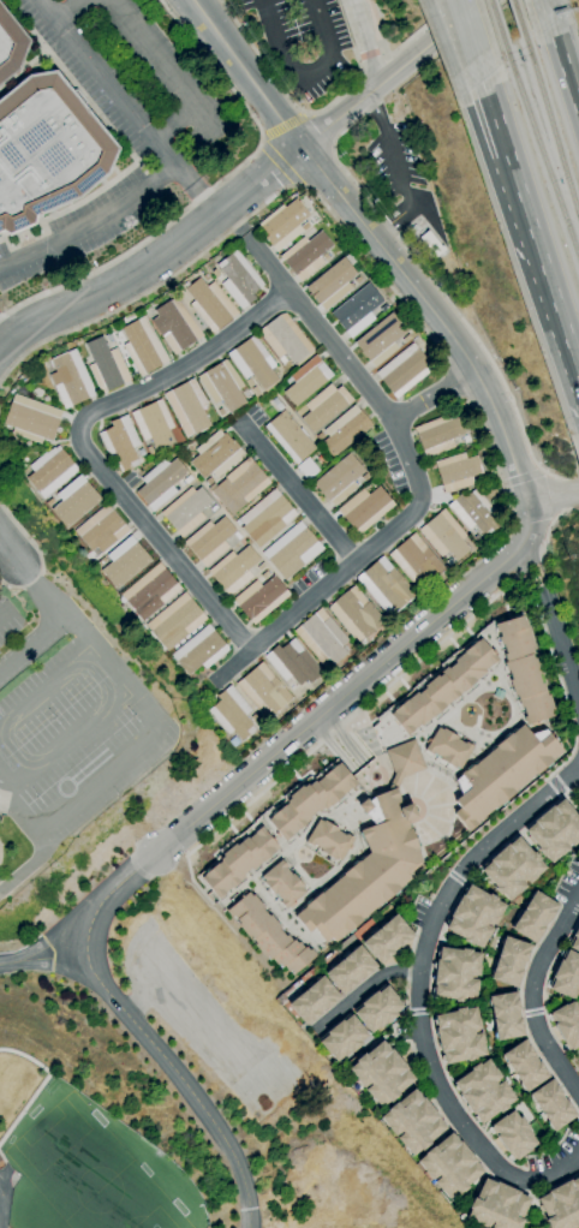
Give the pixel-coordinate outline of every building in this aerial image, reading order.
[(19,70),(0,85),(0,3),(30,41),(19,70)] [(2,232),(0,233),(0,98),(29,74),(55,71),(119,148),(108,173),(79,198),(36,216),(35,225),(8,236),(2,232)] [(276,252),(264,238),(268,236),(258,223),(282,204),(285,208),(296,198),(310,215),(298,225),(300,227),(309,220),(312,223),(276,252)] [(300,282),(279,257),(304,237),(308,242),(321,231),(333,245),(320,256),(324,263),(300,282)] [(435,258),(420,239),(430,232),(444,250),(435,258)] [(241,309),(221,284),(227,279),(219,269),(220,269),(216,264),(235,250),(264,285),(259,288),(252,294),(255,298),(241,309)] [(324,311),(305,287),(344,257),(357,274),(347,282),(348,285),(351,282),(354,287),(324,311)] [(205,281),(202,276),(207,273),(210,279),(205,281)] [(213,333),(190,304),(195,300),(185,290),(199,278),(207,287),(214,281),(238,312),(213,333)] [(351,339),(330,312),(369,282),(383,302),(370,312),(375,320),(351,339)] [(174,354),(162,336),(161,336),(151,321),(159,316),(154,310),(169,300),(171,302),(178,297),(203,336),(174,354)] [(294,365),(285,353),(282,356),(287,362),(282,364),(258,332),(279,315),(285,312),(314,350),(294,365)] [(375,368),(354,342),(392,312),(406,332),(393,342),(399,348),(375,368)] [(141,376),(123,345),(129,342),(121,329),(144,316),(168,360),(141,376)] [(108,342),(105,335),(109,333),(113,340),(108,342)] [(263,391),(252,375),(245,380),(227,353),(253,335),(275,365),(270,369),(279,380),(263,391)] [(405,344),(402,339),(407,335),(411,339),(405,344)] [(101,394),(89,365),(94,363),(85,344),(102,336),(109,352),(117,348),(131,381),(101,394)] [(396,399),(376,372),(413,342),(434,369),(396,399)] [(65,410),(49,375),(56,371),(50,359),(67,352),(74,348),(96,395),(65,410)] [(296,407),(283,392),(294,382),(292,380),(288,383),(286,380),(316,354),(333,376),(296,407)] [(229,413),(221,400),(215,405),(197,376),(225,359),(234,371),(244,387),(239,389),(246,403),(229,413)] [(186,437),(163,394),(192,378),(208,406),(202,409),(211,425),(195,435),(193,434),(186,437)] [(314,434),(302,419),(310,412),(308,410),(299,417),(296,412),(330,383),(335,391),(341,386),(353,400),(314,434)] [(52,442),(2,424),(11,401),(12,401),(14,394),(62,412),(52,442)] [(280,411),(271,401),(275,398),(283,409),(280,411)] [(156,451),(150,439),(143,441),(131,412),(161,399),(174,428),(168,430),(174,442),(156,451)] [(333,458),(321,443),(328,437),(323,430),(354,405),(359,411),(360,411),(372,425),(333,458)] [(297,465),(264,427),(283,410),(300,429),(300,428),(308,436),(308,437),(316,448),(297,465)] [(426,459),(413,428),(459,410),(468,433),(452,440),(454,447),(426,459)] [(120,473),(113,459),(111,460),(99,434),(103,431),(113,427),(111,422),(119,418),(126,415),(141,445),(132,448),(141,464),(120,473)] [(204,479),(190,463),(198,454),(195,449),(219,430),(222,435),(225,433),(232,441),(233,440),(245,454),(216,478),(211,472),(204,479)] [(320,441),(316,436),(321,433),(324,436),(320,441)] [(465,442),(462,436),(467,434),(468,435),(471,434),(472,439),(470,440),(465,442)] [(44,499),(26,478),(34,472),(29,466),(46,452),(47,453),(54,447),(55,448),(58,446),(78,470),(44,499)] [(141,457),(137,451),(142,448),(145,454),(141,457)] [(334,507),(329,501),(328,501),(314,483),(350,453),(365,471),(353,481),(358,487),(334,507)] [(444,494),(435,463),(465,453),(466,459),(477,455),(482,473),(472,477),(474,484),(444,494)] [(232,515),(211,491),(226,478),(225,477),(249,457),(270,483),(232,515)] [(308,481),(297,467),(308,457),(320,471),(308,481)] [(153,513),(136,491),(145,484),(141,478),(165,458),(169,464),(177,458),(187,472),(172,485),(177,493),(153,513)] [(364,482),(360,477),(365,473),(369,477),(364,482)] [(56,494),(80,475),(101,500),(66,529),(50,511),(61,501),(59,499),(56,494)] [(374,488),(369,483),(374,479),(378,484),(374,488)] [(358,536),(338,509),(363,489),(369,495),(378,485),(395,505),(358,536)] [(181,538),(161,513),(191,487),(195,491),(201,487),(213,501),(199,512),(205,518),(181,538)] [(258,549),(241,527),(244,525),(241,523),(239,526),(235,521),(275,488),(297,514),(285,525),(285,526),(258,549)] [(487,540),(474,525),(468,531),(447,506),(460,494),(464,499),(476,488),(497,514),(493,518),(501,526),(487,540)] [(55,502),(49,507),(46,503),(52,497),(55,502)] [(97,558),(74,531),(107,503),(130,531),(117,542),(117,541),(97,558)] [(456,562),(448,552),(441,558),(418,530),(443,509),(466,536),(462,540),(471,550),(456,562)] [(205,567),(184,542),(209,521),(213,526),(225,517),(235,531),(223,541),(228,548),(205,567)] [(286,580),(262,553),(300,520),(323,548),(286,580)] [(239,541),(233,535),(237,531),(241,537),(239,541)] [(425,586),(418,578),(412,584),(388,555),(414,532),(426,548),(428,548),(446,570),(425,586)] [(117,590),(101,571),(111,562),(106,556),(131,536),(151,561),(117,590)] [(229,597),(208,572),(232,552),(235,555),(247,546),(261,560),(247,571),(253,577),(229,597)] [(387,615),(356,578),(382,556),(393,568),(394,567),(417,595),(396,613),(394,610),(387,615)] [(99,567),(96,564),(103,558),(106,561),(99,567)] [(449,567),(446,562),(450,559),(454,562),(449,567)] [(143,621),(120,595),(160,562),(181,589),(143,621)] [(259,572),(256,568),(263,562),(265,566),(259,572)] [(263,579),(261,577),(267,571),(269,574),(263,579)] [(253,625),(232,600),(256,579),(262,586),(274,576),(290,595),(253,625)] [(357,643),(328,608),(354,585),(368,602),(369,602),(386,622),(365,639),(364,638),(357,643)] [(168,651),(145,625),(185,592),(207,619),(168,651)] [(324,667),(293,631),(321,608),(328,618),(329,618),(348,640),(341,646),(347,654),(334,666),(328,660),(327,661),(329,663),(324,667)] [(526,726),(524,717),(526,717),(523,707),(520,708),(518,701),(517,695),(514,696),(509,680),(512,680),(508,670),(506,670),(503,663),(506,662),(503,655),(506,654),(503,645),(501,645),(499,638),(501,637),(499,632),(496,633),(494,625),(521,615),(524,620),(525,620),(535,649),(532,649),(533,654),(532,655),(533,658),(535,658),(541,674),(538,675),(542,684),(543,682),(548,696),(549,695),(555,711),(553,711),(554,716),(526,726)] [(189,675),(172,655),(208,625),(227,648),(228,650),(205,669),(202,664),(189,675)] [(290,687),(264,657),(277,645),(281,649),(293,638),(304,650),(323,673),(309,684),(306,680),(299,686),(292,676),(290,678),(293,684),(290,687)] [(407,737),(389,715),(393,711),(406,699),(406,701),(417,692),(418,693),(422,691),(425,687),(424,686),(436,675),(438,676),(441,674),(440,673),(447,667),(448,668),(455,662),(454,661),(464,652),(477,640),(477,642),(480,638),(499,660),(491,666),(491,664),(485,670),(487,672),(476,681),(462,692),(462,691),(459,695),(460,695),(453,701),(446,707),(432,717),(420,726),(419,725),(413,729),(414,731),(407,737)] [(267,721),(235,684),(262,662),(275,678),(293,698),(267,721)] [(243,741),(233,731),(228,734),(209,710),(220,701),(217,697),(231,685),(251,710),(245,715),(253,725),(252,726),(256,729),(243,741)] [(501,699),(494,696),(496,688),(505,692),(501,699)] [(468,830),(454,813),(460,807),(454,800),(461,794),(455,780),(461,776),(459,774),(464,770),(465,771),(473,764),(473,765),(495,747),(495,746),(511,733),(511,734),(523,725),(531,735),(545,729),(563,751),(551,761),(553,761),(537,774),(536,773),(514,792),(514,793),(499,806),(499,805),(476,824),(477,824),(468,830)] [(460,769),(455,767),(454,768),(440,759),(441,758),(434,753),(432,755),(424,750),(428,744),(426,743),(429,739),(431,740),(438,728),(442,731),(443,728),(458,738),(456,739),(465,744),(465,743),(473,746),(460,769)] [(326,942),(314,929),(309,932),(294,916),(305,907),(305,906),(321,893),(321,894),(342,875),(358,860),(359,862),(369,853),(364,841),(359,830),(374,825),(372,822),(365,813),(364,815),(357,806),(365,799),(368,801),(374,798),(374,797),(387,792),(389,786),(394,775),(386,751),(414,739),(425,769),(402,779),(396,789),(399,798),(398,799),(401,807),(411,804),(416,817),(406,821),(410,829),(411,829),(418,848),(417,848),(422,862),(420,863),(420,864),(408,875),(411,878),(399,888),(400,889),(384,901),(362,920),(347,934),(346,932),(334,942),(332,938),(326,942)] [(285,842),(280,836),(279,839),(275,834),(276,833),(267,821),(287,804),(286,801),(290,799),(288,797),(302,786),(303,787),(306,785),(308,786),(314,781),(316,782),(322,777),(322,776),(335,765),(336,765),(339,763),(357,783),(351,789),(350,789),(342,795),(344,795),(330,806),(326,810),(323,809),(318,812),(317,810),(310,817),(311,818),(305,824),(306,824),(299,830),(298,829),(291,835),(292,836),(285,842)] [(577,816),(578,813),(578,842),(573,847),(567,841),(565,842),(571,850),(562,857),(561,856),(551,864),(545,856),(544,857),(538,850),(539,848),(535,843),(533,845),(527,837),(529,836),(524,830),(533,823),(532,822),(551,805),(553,806),(562,799),(577,816)] [(340,862),(336,859),(335,860),(321,851),(322,850),(314,845),(312,847),(305,842),(318,819),(323,822),(324,821),(339,829),(338,831),(345,835),(346,834),(354,839),(351,845),(353,846),(351,851),(348,850),(340,862)] [(219,899),(201,878),(204,875),(217,864),(221,862),(220,859),(223,857),(221,854),(234,843),(235,846),(246,837),(247,839),(255,833),(262,827),(264,830),(279,848),(275,851),(275,852),(263,863),(262,862),(252,870),(250,869),(243,875),(244,876),(239,882),(232,888),(232,887),(225,894),(219,899)] [(509,902),(502,894),(501,895),(495,888),(496,888),(491,882),(490,883),(484,877),(485,876),(480,870),(490,863),(489,862),(507,845),(508,845),(518,836),(532,853),(535,852),(541,859),(539,860),(547,869),(537,877),(530,884),(524,878),(521,881),(527,887),(519,894),(509,902)] [(286,910),(280,902),(281,901),(275,894),(274,895),(263,882),(264,881),(261,877),(281,860),(287,868),(286,869),(291,875),(293,874),(304,887),(303,888),(306,893),(296,901),(297,904),(290,908),(288,907),(286,910)] [(483,949),(474,943),(473,946),(464,941),(465,940),(446,929),(452,917),(449,917),(461,895),(462,895),(468,884),(489,895),(490,894),(499,899),(497,900),(507,906),(501,917),(496,925),(489,922),(488,925),(495,929),(489,938),(483,949)] [(536,944),(512,929),(535,890),(559,905),(555,911),(556,912),(550,922),(549,920),(544,928),(545,929),(539,937),(536,944)] [(294,974),(291,971),(288,972),(283,966),(281,967),(279,964),(276,965),(271,959),(270,960),(267,956),(265,958),(255,944),(256,943),(250,937),(249,938),(238,925),(239,924),(233,917),(232,918),(226,911),(233,905),(231,904),(245,892),(247,894),(249,893),(251,896),(253,895),(264,907),(262,910),(269,917),(270,914),(281,928),(279,929),(285,937),(287,935),(292,941),(294,940),(297,943),(299,942),(304,948),(305,947),(309,950),(311,949),(316,955),(294,974)] [(380,965),(362,943),(396,914),(414,936),(400,948),(400,947),(393,952),(394,953),(380,965)] [(573,936),(578,925),(578,953),(569,948),(571,946),(568,944),(573,937),(573,936)] [(518,988),(490,979),(505,936),(532,946),(526,962),(525,962),(521,971),(523,971),(518,988)] [(342,996),(324,973),(359,944),(377,967),(364,978),(363,978),(357,983),(357,984),(342,996)] [(465,1003),(455,1002),(455,1000),(434,997),(435,984),(434,984),(437,960),(438,960),(440,947),(461,950),(462,948),(472,949),(472,952),(482,954),(480,965),(482,965),(479,976),(472,974),(471,979),(479,979),(478,990),(477,990),(476,1002),(465,1001),(465,1003)] [(567,949),(578,955),(578,991),(574,1000),(565,995),(565,996),(549,990),(550,988),(548,986),(553,978),(551,978),(560,959),(562,960),(567,949)] [(306,1026),(288,1005),(322,976),(341,997),(327,1009),(326,1008),(320,1013),(321,1014),(306,1026)] [(371,1033),(353,1013),(354,1012),(353,1011),(360,1005),(376,991),(383,985),(386,986),(387,985),(398,999),(396,999),(404,1007),(395,1013),(398,1015),(387,1025),(386,1023),(380,1029),(378,1027),(371,1033)] [(497,1042),(489,996),(517,991),(520,1009),(519,1011),(520,1018),(521,1018),(525,1036),(497,1042)] [(575,1002),(578,1009),(578,1047),(571,1051),(571,1049),(568,1050),(549,1015),(551,1014),(550,1013),(566,1005),(572,1001),(573,1003),(575,1002)] [(444,1065),(442,1053),(441,1053),(435,1029),(436,1029),(434,1017),(455,1012),(455,1009),(465,1007),(466,1009),(476,1007),(478,1019),(479,1019),(482,1029),(473,1031),(474,1035),(482,1032),(484,1043),(487,1055),(477,1057),(477,1060),(467,1062),(466,1060),(444,1065)] [(336,1062),(330,1055),(329,1055),(320,1042),(321,1041),(320,1039),(327,1033),(327,1032),(341,1020),(342,1020),(350,1014),(351,1015),(352,1014),(369,1036),(362,1042),(363,1044),(353,1053),(352,1051),(345,1056),(336,1062)] [(526,1092),(501,1055),(525,1039),(535,1055),(538,1062),(539,1061),(550,1077),(526,1092)] [(382,1108),(374,1098),(374,1099),(365,1090),(371,1085),(370,1083),(364,1089),(357,1079),(348,1069),(357,1062),(356,1061),(364,1054),(365,1055),(382,1041),(390,1050),(392,1049),(408,1069),(407,1071),(416,1080),(398,1093),(399,1095),(390,1103),(389,1102),(382,1108)] [(480,1125),(473,1114),(472,1115),(458,1095),(459,1093),(453,1083),(471,1071),(470,1068),(478,1063),(479,1065),(488,1059),(494,1069),(495,1068),(501,1077),(495,1081),(496,1085),(503,1080),(509,1090),(515,1099),(508,1105),(509,1108),(500,1114),(499,1111),(480,1125)] [(554,1132),(529,1095),(553,1079),(562,1093),(562,1095),(566,1101),(567,1101),(578,1115),(554,1132)] [(413,1156),(406,1146),(405,1147),(398,1138),(404,1133),(401,1132),(395,1137),(388,1127),(381,1117),(388,1111),(387,1110),(396,1102),(396,1103),(414,1089),(422,1098),(423,1097),(440,1117),(438,1119),(447,1128),(430,1143),(422,1151),(420,1150),(413,1156)] [(517,1161),(509,1151),(507,1152),(495,1137),(497,1135),(490,1126),(505,1115),(505,1116),(513,1110),(518,1119),(521,1116),(529,1127),(527,1128),(532,1135),(531,1135),(537,1144),(530,1150),(517,1161)] [(450,1200),(442,1191),(442,1192),(434,1182),(441,1176),(438,1175),(432,1180),(425,1172),(425,1170),(418,1161),(425,1155),(424,1154),(434,1146),(434,1147),(450,1133),(459,1141),(460,1140),(477,1161),(476,1162),(484,1172),(466,1186),(468,1188),(459,1196),(458,1194),(450,1200)] [(572,1181),(578,1177),(578,1222),(578,1220),(575,1220),(578,1227),(577,1227),(550,1227),(545,1220),(548,1218),(537,1199),(548,1193),(548,1192),(571,1179),(572,1181)] [(493,1221),(489,1227),(486,1227),(478,1224),(478,1223),(467,1218),(471,1209),(470,1209),(473,1198),(476,1199),(485,1179),(496,1184),(496,1182),(520,1193),(519,1194),(531,1199),(523,1220),(524,1221),(520,1227),(492,1227),(495,1222),(493,1221)]
